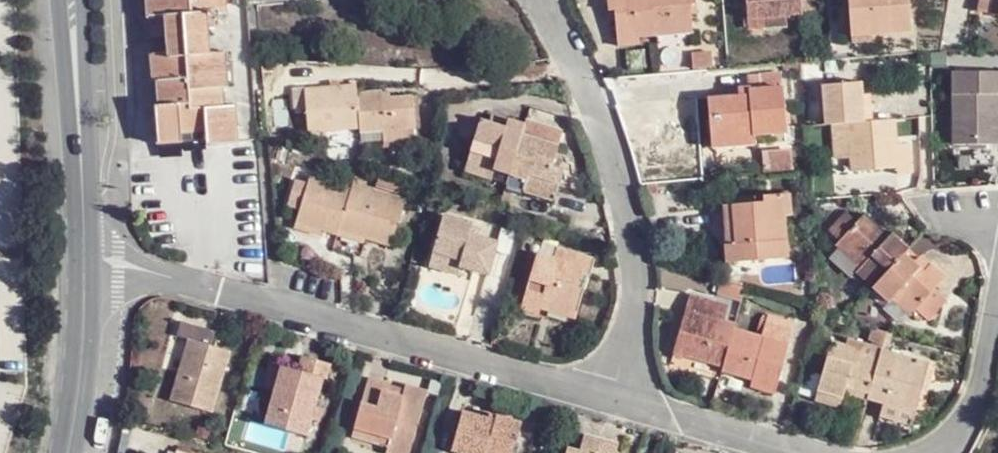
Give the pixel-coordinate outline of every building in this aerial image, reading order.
[(239,139),(237,100),(226,101),(225,83),(230,83),(227,46),(212,47),(209,9),(227,8),(227,0),(149,0),(150,13),(167,12),(169,47),(152,48),(153,78),(158,78),(160,99),(155,99),(159,138),(206,134),(207,142),(239,139)] [(656,34),(656,25),(653,0),(606,0),(606,8),(615,7),(617,36),(638,34),(656,34)] [(692,22),(689,0),(653,0),(656,25),(692,22)] [(787,13),(801,12),(800,0),(746,0),(747,15),(787,13)] [(914,20),(913,0),(851,0),(852,23),(914,20)] [(979,9),(997,14),(997,0),(982,0),(979,9)] [(787,24),(787,13),(747,15),(748,26),(787,24)] [(692,32),(692,22),(656,25),(656,34),(692,32)] [(638,42),(638,34),(617,36),(617,43),(638,42)] [(993,141),(992,92),(997,92),(997,71),(953,73),(955,142),(993,141)] [(751,95),(709,98),(713,135),(755,132),(786,130),(782,75),(749,78),(750,85),(750,89),(751,95)] [(848,123),(873,121),(871,100),(862,100),(861,83),(822,83),(824,124),(840,123),(848,123)] [(388,128),(418,127),(416,95),(387,97),(387,88),(362,90),(362,84),(310,88),(310,84),(297,85),(299,110),(312,109),(314,130),(365,127),(365,130),(388,128)] [(504,185),(555,200),(567,163),(552,159),(562,125),(526,114),(504,185)] [(894,121),(873,121),(848,123),(850,144),(851,171),(893,168),(894,178),(913,176),(912,143),(895,144),(894,121)] [(848,123),(840,123),(841,144),(850,144),(848,123)] [(419,137),(418,127),(388,128),(389,139),(419,137)] [(755,142),(755,132),(713,135),(714,145),(755,142)] [(337,230),(339,225),(350,187),(309,175),(307,182),(296,179),(291,193),(302,196),(296,217),(322,225),(337,230)] [(339,225),(362,232),(393,242),(406,200),(352,183),(350,187),(339,225)] [(736,240),(725,241),(726,258),(786,254),(783,214),(782,192),(763,193),(764,199),(732,201),(736,240)] [(782,192),(783,214),(792,212),(791,192),(782,192)] [(722,201),(725,241),(736,240),(732,201),(722,201)] [(462,259),(492,269),(502,236),(472,226),(476,216),(448,207),(434,255),(460,264),(462,259)] [(899,289),(916,308),(927,318),(948,299),(937,287),(948,275),(933,262),(932,264),(926,270),(916,262),(907,253),(912,246),(896,231),(893,235),(869,212),(859,221),(846,210),(827,229),(839,242),(863,265),(859,270),(890,300),(893,296),(899,289)] [(319,232),(322,225),(296,217),(293,224),(319,232)] [(360,240),(362,232),(339,225),(337,230),(336,232),(360,240)] [(547,295),(584,306),(591,285),(581,282),(584,268),(595,272),(601,254),(561,242),(558,253),(540,248),(524,303),(543,309),(545,303),(547,295)] [(926,270),(932,264),(923,256),(916,262),(926,270)] [(911,313),(916,308),(899,289),(893,296),(911,313)] [(691,305),(716,313),(721,300),(695,292),(691,305)] [(582,314),(584,306),(547,295),(545,303),(582,314)] [(758,371),(780,378),(791,341),(764,333),(736,325),(738,320),(716,313),(691,305),(688,305),(674,349),(724,363),(723,369),(751,376),(756,378),(758,371)] [(174,396),(216,408),(234,349),(207,341),(212,327),(183,318),(177,333),(192,337),(174,396)] [(764,333),(791,341),(795,327),(769,318),(764,333)] [(845,390),(868,397),(882,347),(865,342),(863,348),(833,339),(819,389),(843,395),(845,390)] [(884,401),(915,410),(929,361),(882,347),(868,397),(884,401)] [(302,349),(298,365),(313,369),(317,353),(302,349)] [(281,360),(273,392),(266,419),(309,430),(324,372),(330,373),(333,358),(317,353),(313,369),(298,365),(281,360)] [(261,389),(273,392),(281,360),(270,358),(261,389)] [(776,390),(780,378),(758,371),(756,378),(751,376),(750,383),(776,390)] [(392,441),(389,450),(401,452),(412,452),(431,387),(410,380),(408,386),(406,394),(386,388),(389,380),(373,375),(358,424),(394,435),(392,441)] [(408,386),(389,380),(386,388),(406,394),(408,386)] [(840,405),(842,397),(843,395),(819,389),(816,398),(840,405)] [(866,403),(868,397),(845,390),(843,395),(842,397),(866,403)] [(910,424),(915,410),(884,401),(879,416),(910,424)] [(503,452),(512,452),(523,419),(497,410),(495,416),(465,407),(452,446),(474,452),(484,452),(486,448),(503,452)] [(356,430),(392,441),(394,435),(358,424),(356,430)] [(619,440),(584,429),(578,447),(566,443),(563,452),(615,452),(619,440)]
